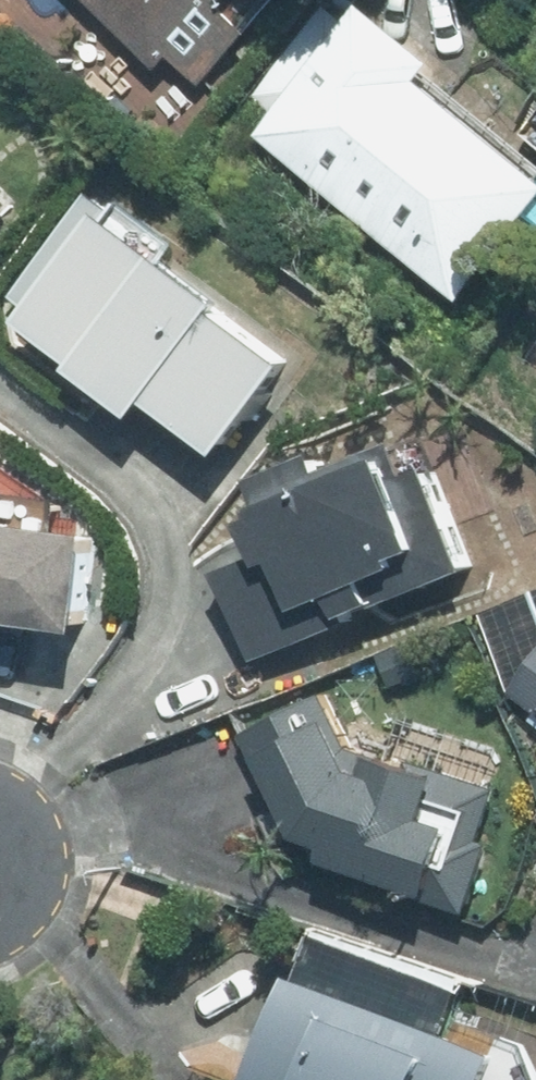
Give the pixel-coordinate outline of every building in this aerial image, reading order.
[(227,0),(91,0),(161,68),(176,52),(207,83),(258,31),(227,0)] [(378,3),(269,135),(471,303),(535,225),(535,166),(435,83),(451,64),(378,3)] [(14,197),(0,181),(0,209),(14,197)] [(233,457),(307,365),(178,262),(191,247),(121,191),(109,207),(92,194),(18,287),(46,309),(34,324),(156,421),(168,406),(233,457)] [(417,481),(403,447),(334,474),(326,453),(259,480),(275,521),(259,528),(270,555),(228,570),(262,664),(333,639),(330,631),(484,568),(444,470),(417,481)] [(2,634),(3,620),(99,626),(106,537),(20,530),(23,489),(0,487),(0,634),(2,634)] [(515,689),(535,706),(535,663),(515,689)] [(328,694),(247,734),(319,852),(352,872),(424,889),(449,895),(465,828),(440,822),(451,774),(379,757),(373,784),(328,694)] [(509,1049),(449,1026),(465,984),(362,945),(346,987),(290,966),(246,1079),(498,1079),(509,1049)]
